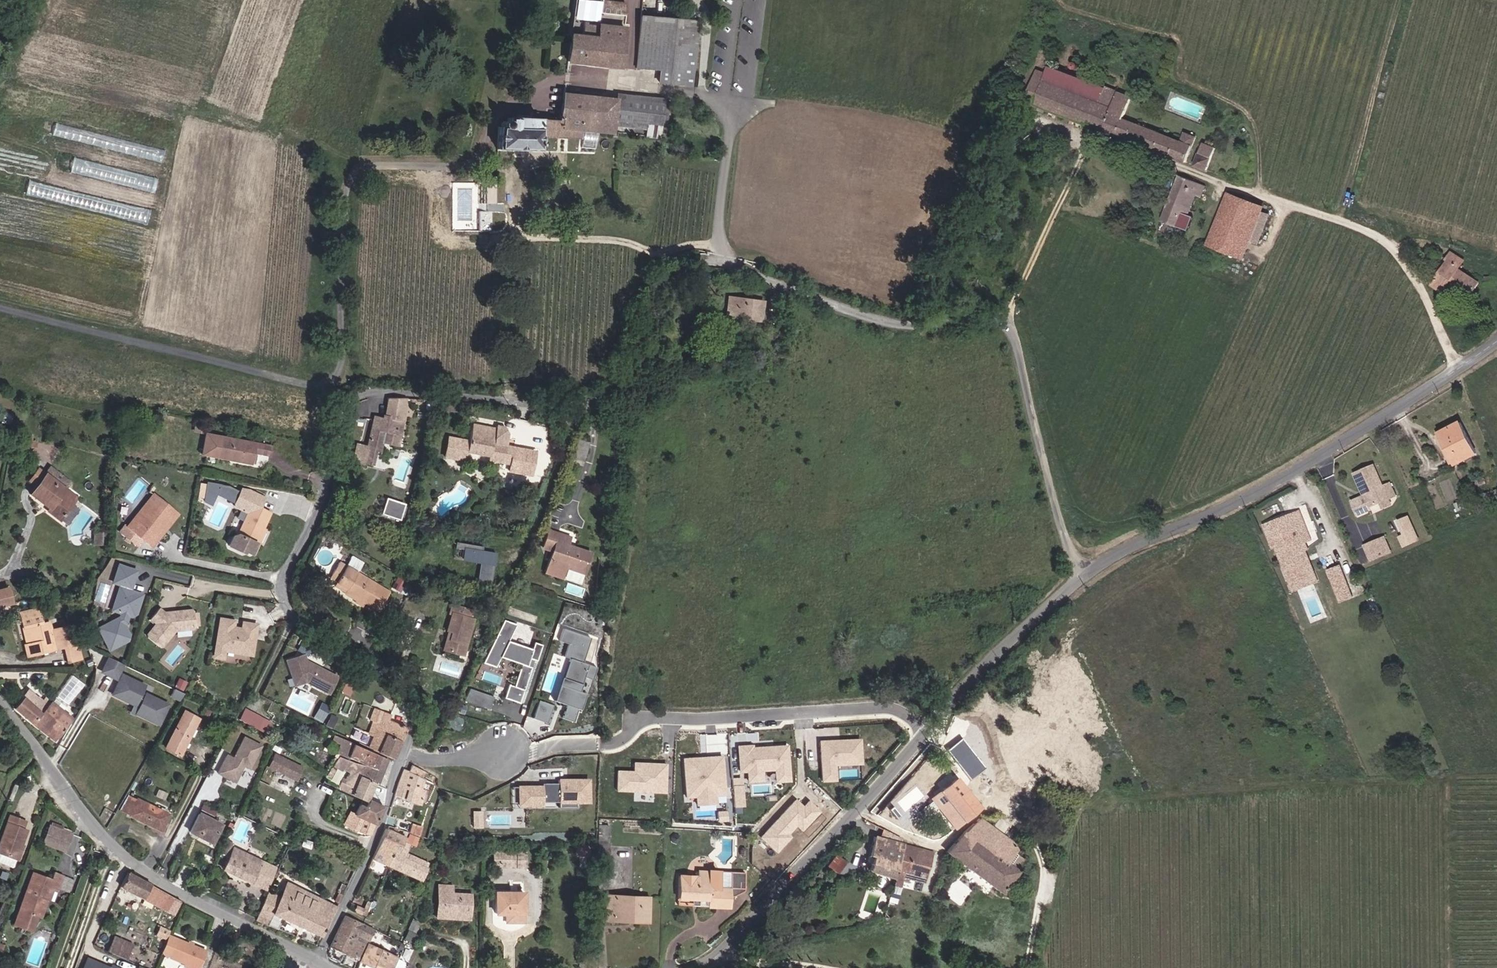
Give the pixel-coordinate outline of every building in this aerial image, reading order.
[(568,33),(568,37),(566,62),(618,66),(622,16),(598,13),(599,0),(571,0),(568,33)] [(701,22),(642,15),(636,67),(660,70),(659,84),(693,88),(701,22)] [(1110,106),(1116,92),(1049,67),(1046,75),(1039,73),(1037,78),(1110,106)] [(1036,104),(1102,129),(1110,106),(1037,78),(1029,98),(1037,101),(1036,104)] [(1123,119),(1131,98),(1116,92),(1110,106),(1102,129),(1172,156),(1187,162),(1196,138),(1186,133),(1182,142),(1123,119)] [(662,137),(665,102),(622,98),(622,102),(563,97),(561,122),(508,118),(507,122),(500,123),(497,149),(539,152),(540,145),(541,135),(556,136),(563,136),(564,128),(583,129),(582,147),(595,148),(597,131),(613,132),(613,123),(649,126),(648,136),(662,137)] [(43,121),(41,132),(163,159),(165,147),(43,121)] [(1196,165),(1209,170),(1217,148),(1205,144),(1196,165)] [(71,173),(156,190),(158,175),(74,159),(71,173)] [(1183,231),(1196,196),(1201,199),(1206,187),(1179,176),(1161,222),(1183,231)] [(1245,256),(1263,209),(1230,196),(1211,243),(1245,256)] [(1433,281),(1436,283),(1445,289),(1451,281),(1472,294),(1481,280),(1461,266),(1466,258),(1454,249),(1435,277),(1433,281)] [(765,300),(730,296),(728,317),(762,320),(765,300)] [(377,452),(381,453),(383,444),(385,433),(400,437),(402,412),(403,399),(387,399),(383,420),(375,419),(368,451),(364,464),(373,466),(377,452)] [(403,399),(402,412),(412,413),(413,400),(403,399)] [(1460,420),(1438,431),(1453,462),(1475,452),(1460,420)] [(189,433),(202,436),(203,432),(206,433),(208,425),(191,422),(189,433)] [(473,423),(470,438),(468,449),(470,450),(491,453),(493,441),(500,443),(502,432),(495,431),(495,427),(473,423)] [(203,432),(202,436),(199,455),(216,458),(217,453),(239,457),(238,462),(238,463),(250,465),(253,450),(268,453),(270,444),(206,433),(203,432)] [(400,437),(385,433),(383,444),(398,448),(400,437)] [(470,438),(450,435),(446,454),(469,458),(470,450),(468,449),(470,438)] [(30,449),(31,439),(18,438),(17,448),(30,449)] [(576,457),(583,459),(588,442),(580,440),(576,457)] [(490,459),(499,461),(503,443),(500,443),(493,441),(491,453),(490,459)] [(503,443),(499,461),(512,463),(515,446),(503,443)] [(368,451),(357,448),(354,462),(364,464),(368,451)] [(513,468),(533,470),(535,450),(515,448),(513,468)] [(216,458),(238,462),(239,457),(217,453),(216,458)] [(1360,517),(1373,512),(1372,509),(1382,505),(1390,501),(1397,498),(1392,486),(1385,489),(1376,468),(1357,476),(1364,493),(1366,492),(1368,496),(1367,498),(1354,504),(1360,517)] [(57,497),(62,490),(43,476),(28,497),(37,503),(40,500),(49,508),(46,513),(56,520),(68,504),(57,497)] [(215,495),(235,500),(238,487),(207,479),(202,501),(213,504),(215,495)] [(248,511),(244,519),(239,533),(234,535),(230,546),(245,551),(246,548),(253,551),(258,540),(255,538),(263,520),(267,522),(273,508),(264,504),(267,494),(250,487),(241,488),(235,500),(237,506),(241,508),(248,511)] [(57,497),(68,504),(73,498),(62,490),(57,497)] [(140,521),(159,496),(153,491),(134,517),(140,521)] [(154,545),(161,537),(155,533),(174,507),(159,496),(140,521),(134,517),(128,525),(123,522),(117,530),(139,546),(145,538),(154,545)] [(405,503),(387,497),(382,512),(400,518),(405,503)] [(1390,501),(1382,505),(1385,511),(1393,507),(1390,501)] [(155,533),(161,537),(180,511),(174,507),(155,533)] [(238,517),(244,519),(248,511),(241,508),(238,517)] [(1299,528),(1306,525),(1299,510),(1273,523),(1284,546),(1287,544),(1293,557),(1302,552),(1300,548),(1307,545),(1299,528)] [(1398,519),(1404,533),(1400,535),(1405,546),(1422,539),(1411,513),(1398,519)] [(267,522),(263,520),(255,538),(258,540),(262,542),(270,524),(267,522)] [(1284,546),(1273,523),(1264,528),(1275,550),(1280,547),(1284,546)] [(1299,528),(1307,545),(1314,541),(1306,525),(1299,528)] [(556,533),(545,529),(539,547),(550,550),(543,573),(560,578),(564,567),(582,572),(588,552),(565,544),(553,540),(556,533)] [(553,540),(565,544),(568,537),(556,533),(553,540)] [(1376,544),(1383,558),(1393,553),(1386,539),(1376,544)] [(483,545),(456,540),(455,546),(464,548),(462,558),(481,561),(477,584),(490,587),(496,551),(483,549),(483,545)] [(1293,557),(1287,544),(1284,546),(1280,547),(1286,560),(1293,557)] [(1376,544),(1371,546),(1378,560),(1383,558),(1376,544)] [(1378,560),(1371,546),(1366,549),(1372,563),(1378,560)] [(352,557),(347,565),(359,572),(363,565),(352,557)] [(370,590),(384,598),(388,590),(359,572),(347,565),(340,561),(333,573),(338,576),(336,579),(346,585),(345,587),(356,595),(364,599),(370,590)] [(1339,564),(1329,569),(1340,592),(1336,594),(1339,601),(1343,599),(1353,595),(1339,564)] [(132,614),(138,595),(126,591),(132,572),(114,566),(109,583),(119,586),(110,612),(117,614),(116,618),(94,629),(106,650),(124,641),(125,636),(120,627),(123,616),(127,617),(132,614)] [(7,585),(0,586),(0,601),(9,600),(7,585)] [(370,590),(364,599),(378,608),(384,598),(370,590)] [(447,640),(445,640),(441,652),(459,657),(470,621),(467,620),(469,613),(450,607),(448,615),(450,615),(445,631),(450,632),(447,640)] [(34,609),(12,612),(15,624),(18,624),(23,623),(27,641),(22,642),(20,643),(22,652),(60,646),(63,660),(75,659),(68,623),(47,627),(45,620),(37,622),(34,609)] [(191,626),(190,612),(187,610),(172,612),(171,614),(167,614),(165,612),(161,613),(160,614),(155,609),(146,619),(152,624),(144,635),(144,638),(155,647),(158,647),(171,631),(189,629),(191,626)] [(247,653),(252,624),(238,622),(237,629),(228,628),(229,620),(215,618),(209,655),(218,656),(220,648),(247,653)] [(517,623),(504,619),(482,661),(497,666),(501,656),(522,664),(515,685),(509,683),(505,696),(520,702),(535,658),(538,659),(543,643),(535,641),(533,648),(508,639),(517,623)] [(18,624),(22,642),(27,641),(23,623),(18,624)] [(592,637),(565,628),(561,639),(570,642),(566,654),(571,656),(565,676),(562,675),(554,700),(566,704),(561,717),(574,722),(578,708),(581,709),(586,692),(579,690),(584,675),(593,678),(597,666),(583,661),(592,637)] [(294,685),(305,682),(330,694),(339,675),(308,660),(307,661),(304,652),(285,659),(294,685)] [(149,686),(122,673),(125,666),(108,657),(100,673),(118,681),(112,694),(141,708),(137,717),(160,727),(171,705),(145,693),(149,686)] [(70,703),(84,682),(72,674),(58,694),(70,703)] [(469,687),(465,699),(490,708),(494,696),(469,687)] [(24,716),(37,729),(52,743),(67,725),(69,720),(46,696),(42,701),(30,689),(23,696),(13,706),(24,716)] [(540,699),(534,716),(548,722),(554,704),(540,699)] [(370,744),(395,754),(401,737),(406,725),(389,718),(390,713),(374,706),(369,718),(372,720),(379,723),(374,736),(370,744)] [(238,719),(267,732),(273,720),(244,707),(238,719)] [(186,709),(166,747),(182,755),(191,736),(201,717),(186,709)] [(367,733),(374,736),(379,723),(372,720),(367,733)] [(262,745),(245,736),(234,757),(227,753),(217,773),(235,782),(243,764),(250,768),(262,745)] [(337,736),(335,740),(340,742),(336,752),(347,756),(352,741),(337,736)] [(861,737),(819,739),(821,780),(836,779),(835,764),(862,763),(861,737)] [(365,764),(364,765),(361,774),(374,780),(376,781),(386,758),(354,743),(349,756),(365,764)] [(753,743),(737,744),(739,772),(746,771),(746,781),(764,780),(763,769),(774,769),(774,781),(790,780),(788,745),(753,747),(753,743)] [(297,783),(304,767),(276,754),(269,770),(297,783)] [(724,754),(683,757),(685,796),(695,796),(696,804),(717,803),(716,795),(727,794),(724,754)] [(328,769),(333,758),(328,755),(322,765),(328,769)] [(336,760),(333,758),(328,769),(331,771),(337,765),(341,768),(345,762),(338,757),(336,760)] [(365,798),(374,780),(361,774),(364,765),(348,761),(346,766),(349,768),(343,782),(337,779),(334,785),(365,798)] [(634,771),(618,770),(618,789),(634,790),(634,801),(654,802),(655,792),(665,792),(667,764),(635,762),(634,771)] [(954,829),(976,811),(978,810),(996,795),(974,765),(971,767),(955,780),(939,794),(935,789),(928,795),(954,829)] [(410,771),(404,769),(395,795),(422,804),(426,791),(423,789),(426,778),(410,771)] [(950,775),(935,789),(939,794),(955,780),(950,775)] [(543,784),(518,784),(518,804),(542,804),(542,800),(559,800),(559,807),(578,807),(578,803),(591,803),(591,776),(559,776),(559,782),(543,782),(543,784)] [(733,805),(742,805),(744,784),(734,783),(733,805)] [(130,793),(121,809),(163,831),(172,813),(130,793)] [(363,819),(372,823),(375,824),(382,805),(380,804),(368,798),(364,805),(358,801),(346,825),(358,830),(363,819)] [(804,806),(796,798),(761,836),(777,850),(790,836),(787,833),(796,823),(803,829),(819,811),(808,802),(804,806)] [(717,810),(718,819),(727,819),(726,809),(717,810)] [(483,810),(473,810),(472,826),(483,827),(483,810)] [(199,812),(190,829),(213,841),(221,824),(199,812)] [(17,858),(21,845),(27,829),(23,827),(26,820),(11,814),(0,843),(0,851),(17,858)] [(1019,870),(1018,870),(1007,862),(1015,853),(1019,847),(978,819),(945,854),(1000,895),(1019,870)] [(72,831),(50,823),(43,843),(65,850),(72,831)] [(410,826),(406,834),(416,837),(420,829),(410,826)] [(373,858),(390,865),(395,850),(400,851),(406,838),(388,831),(386,830),(384,834),(389,837),(388,841),(382,839),(373,858)] [(880,840),(900,846),(901,842),(883,833),(880,840)] [(423,878),(428,866),(406,856),(408,851),(413,841),(406,838),(400,851),(395,850),(390,865),(423,878)] [(869,870),(894,878),(904,847),(900,846),(880,840),(875,839),(868,863),(871,864),(869,870)] [(226,841),(221,852),(228,855),(233,844),(226,841)] [(909,870),(927,875),(932,855),(904,847),(894,878),(892,885),(904,888),(909,870)] [(267,865),(236,849),(225,870),(249,882),(250,879),(259,883),(267,865)] [(523,866),(524,851),(492,850),(491,865),(523,866)] [(587,862),(587,851),(577,850),(577,862),(587,862)] [(430,860),(408,851),(406,856),(428,866),(430,860)] [(1007,862),(1018,870),(1025,859),(1015,853),(1007,862)] [(835,854),(831,859),(843,863),(844,862),(835,854)] [(843,863),(831,859),(825,867),(835,873),(843,863)] [(275,869),(267,865),(259,883),(257,886),(265,890),(275,869)] [(33,870),(13,923),(33,930),(38,916),(43,918),(53,889),(58,891),(64,875),(55,871),(52,878),(33,870)] [(175,911),(180,898),(134,875),(129,871),(122,886),(132,891),(127,902),(133,905),(138,894),(175,911)] [(715,894),(724,894),(725,873),(694,873),(694,876),(675,876),(675,900),(693,900),(703,900),(704,907),(715,907),(715,894)] [(725,873),(724,894),(724,898),(730,898),(740,894),(740,874),(725,873)] [(269,893),(256,920),(275,929),(280,917),(321,936),(336,905),(287,881),(279,898),(269,893)] [(451,885),(439,884),(438,913),(470,914),(471,893),(451,893),(451,885)] [(333,900),(339,903),(344,893),(338,891),(335,896),(333,900)] [(496,912),(507,912),(507,921),(525,921),(525,891),(496,891),(496,912)] [(616,899),(616,894),(608,894),(607,922),(631,923),(631,915),(648,915),(649,895),(633,894),(632,900),(616,899)] [(715,894),(715,907),(724,907),(724,898),(724,894),(715,894)] [(362,913),(364,908),(357,904),(355,909),(362,913)] [(360,960),(368,942),(374,928),(344,915),(330,946),(360,960)] [(631,915),(631,923),(648,923),(648,915),(631,915)] [(413,941),(417,932),(409,929),(405,938),(413,941)] [(127,958),(134,942),(114,933),(107,949),(127,958)] [(206,948),(170,934),(162,953),(199,967),(206,948)] [(368,942),(360,960),(376,967),(392,967),(398,956),(368,942)] [(88,958),(84,967),(112,967),(111,967),(88,958)]
